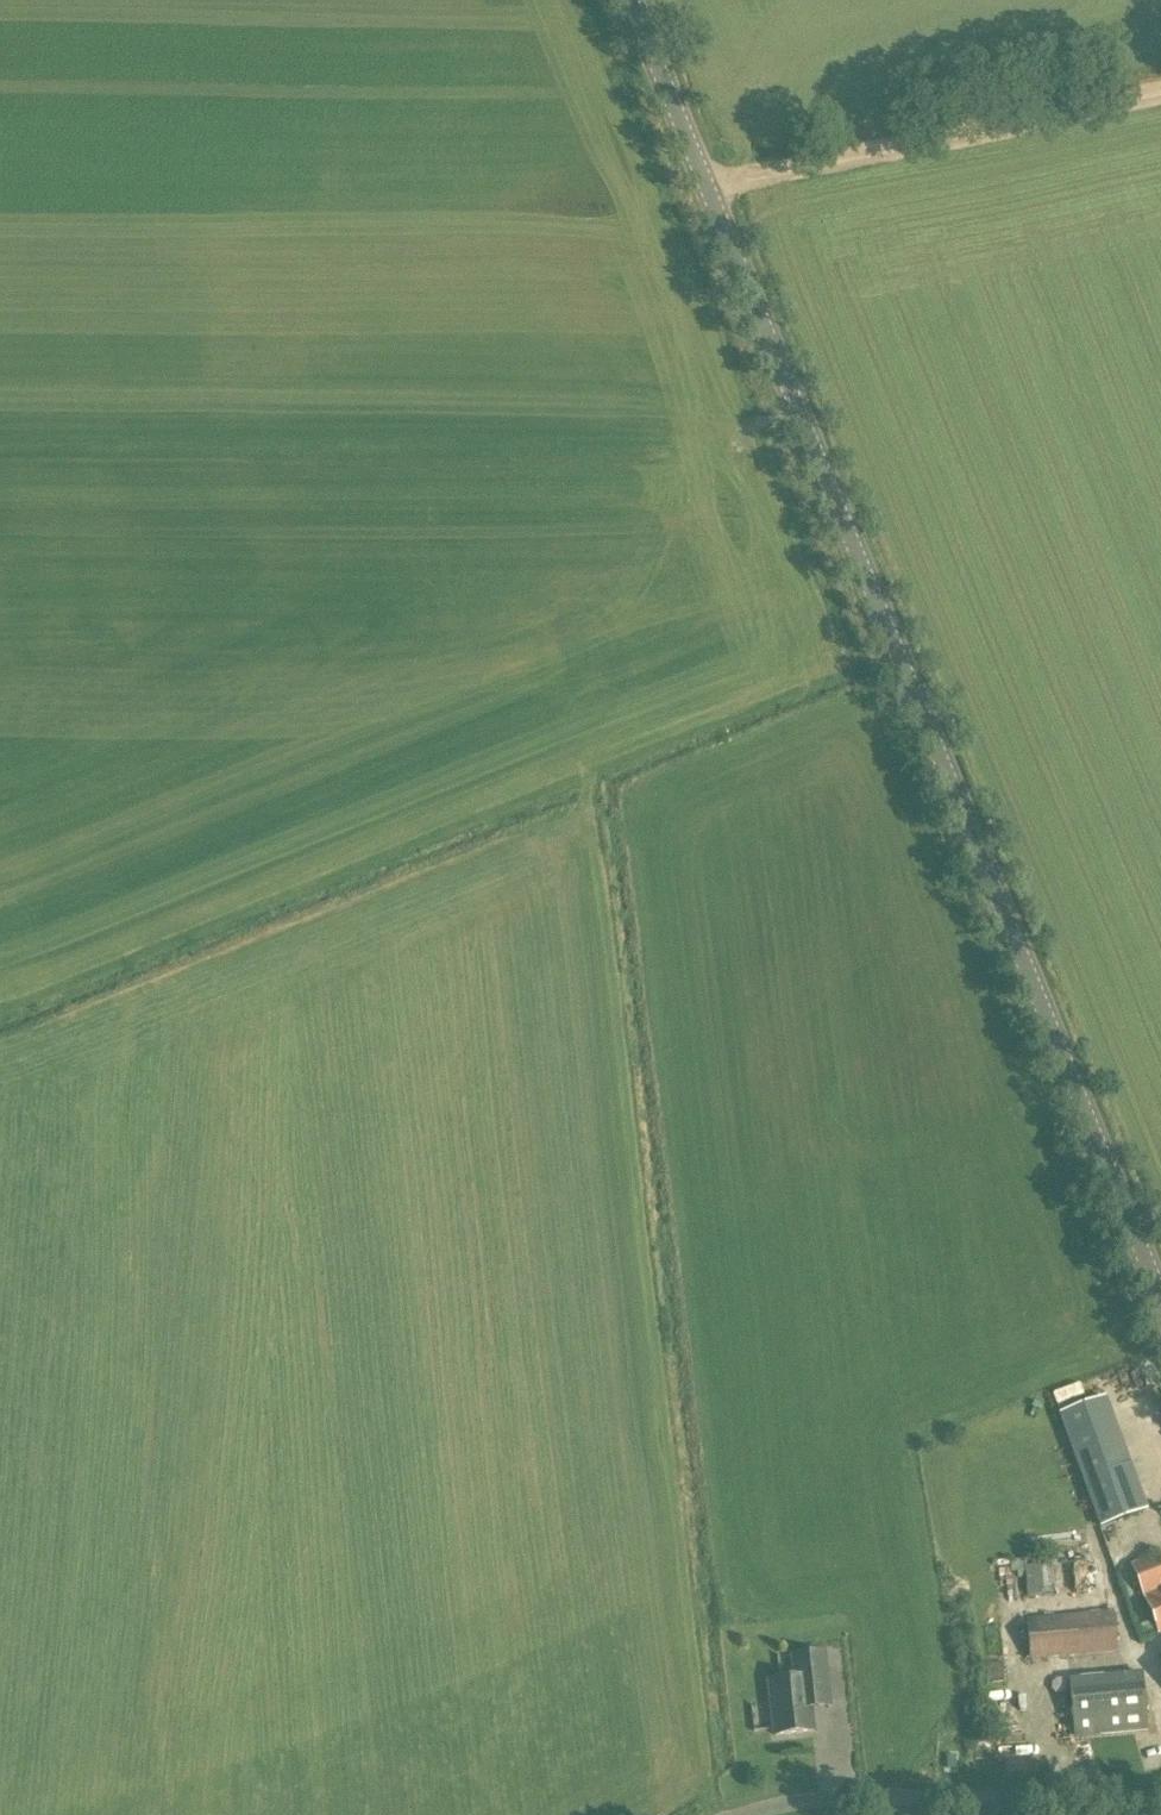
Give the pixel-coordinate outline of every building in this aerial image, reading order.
[(1088,1386),(1076,1390),(1085,1420),(1096,1417),(1088,1386)] [(1101,1526),(1146,1510),(1136,1483),(1091,1500),(1101,1526)] [(1160,1635),(1160,1561),(1158,1554),(1131,1565),(1160,1635)] [(1027,1619),(1031,1661),(1116,1653),(1113,1612),(1027,1619)] [(773,1739),(812,1735),(815,1734),(813,1711),(832,1709),(826,1651),(823,1651),(790,1655),(792,1677),(767,1680),(773,1739)] [(992,1672),(994,1686),(1013,1684),(1012,1670),(992,1672)] [(1071,1678),(1076,1738),(1147,1732),(1144,1672),(1071,1678)]
